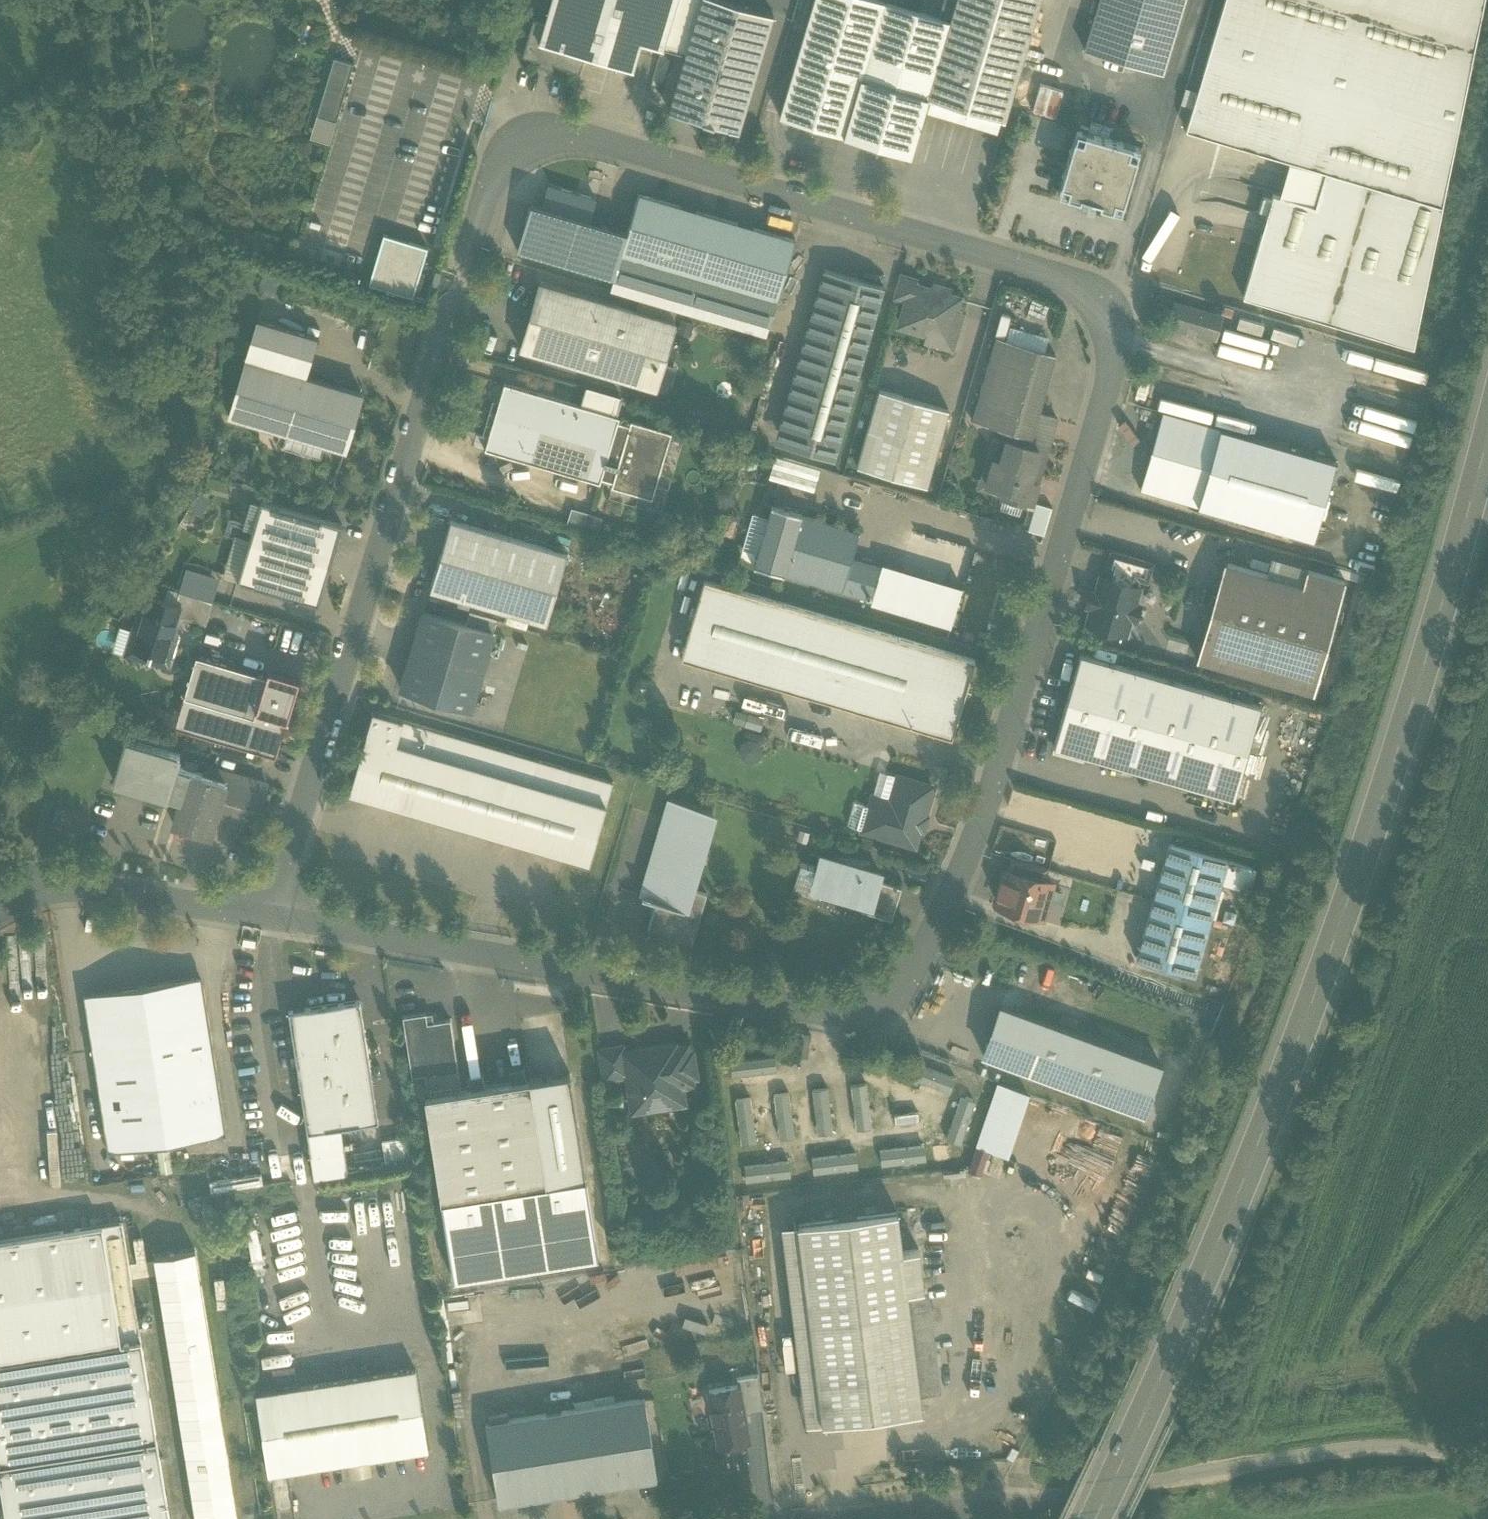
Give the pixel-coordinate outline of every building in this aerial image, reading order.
[(544,23),(533,20),(522,56),(579,72),(584,55),(632,70),(640,42),(662,48),(676,0),(551,0),(544,23)] [(726,0),(701,0),(669,110),(738,130),(772,14),(726,0)] [(883,0),(814,0),(779,116),(910,155),(927,97),(931,98),(927,110),(997,131),(1000,119),(1004,120),(1039,0),(956,0),(950,20),(926,13),(901,5),(883,0)] [(1161,72),(1182,0),(1100,0),(1085,50),(1161,72)] [(1186,130),(1289,160),(1279,196),(1273,194),(1242,296),(1413,347),(1483,0),(1224,0),(1186,130)] [(353,63),(334,57),(317,114),(336,120),(353,63)] [(1032,110),(1055,117),(1063,90),(1040,83),(1032,110)] [(336,120),(317,114),(310,137),(329,143),(336,120)] [(1139,147),(1076,128),(1058,192),(1080,198),(1081,194),(1100,200),(1099,204),(1121,210),(1139,147)] [(795,239),(638,193),(621,252),(777,298),(795,239)] [(427,248),(383,234),(368,284),(413,297),(427,248)] [(777,298),(621,252),(613,278),(769,324),(777,298)] [(835,272),(785,445),(834,459),(884,286),(835,272)] [(918,280),(899,274),(893,295),(907,300),(912,284),(916,285),(918,280)] [(635,310),(540,282),(520,349),(616,377),(615,378),(655,389),(675,321),(636,309),(635,310)] [(916,285),(912,284),(907,300),(900,324),(946,338),(958,298),(916,285)] [(606,289),(604,297),(671,317),(674,308),(606,289)] [(1222,316),(1173,301),(1166,323),(1216,338),(1222,316)] [(1047,334),(1008,323),(1010,315),(999,312),(994,333),(1044,347),(1047,334)] [(316,336),(258,318),(246,358),(303,375),(305,375),(316,336)] [(1055,354),(995,337),(972,419),(1018,432),(1031,436),(1038,411),(1055,354)] [(303,375),(246,358),(229,416),(286,433),(303,375)] [(305,375),(303,375),(286,433),(344,450),(361,392),(305,375)] [(580,405),(504,383),(484,449),(599,483),(601,477),(617,423),(619,417),(616,416),(621,399),(585,388),(580,405)] [(948,409),(879,389),(857,466),(926,486),(948,409)] [(1056,416),(1038,411),(1031,436),(1049,441),(1056,416)] [(1219,428),(1162,411),(1140,488),(1197,505),(1219,428)] [(671,432),(630,420),(629,426),(617,423),(601,477),(613,481),(611,486),(652,498),(671,432)] [(1335,461),(1219,428),(1197,505),(1313,538),(1335,461)] [(1031,436),(1018,432),(1015,442),(1006,440),(1000,461),(993,459),(986,483),(1004,489),(1002,494),(1031,503),(1049,441),(1031,436)] [(795,461),(785,458),(779,480),(788,483),(795,461)] [(341,524),(261,501),(250,539),(238,580),(317,603),(341,524)] [(1028,528),(1044,531),(1049,504),(1034,501),(1028,528)] [(772,505),(771,504),(771,506),(768,517),(752,513),(742,549),(757,553),(754,565),(754,564),(753,566),(755,566),(782,574),(783,575),(801,515),(801,513),(800,513),(772,505)] [(858,531),(801,515),(784,573),(802,578),(802,579),(803,579),(804,579),(822,584),(821,585),(823,585),(840,590),(842,591),(842,590),(870,598),(870,599),(871,599),(872,598),(871,597),(879,568),(880,569),(881,567),(879,567),(851,559),(859,533),(860,531),(858,531)] [(450,519),(430,588),(546,623),(566,553),(450,519)] [(236,535),(224,575),(238,580),(250,539),(236,535)] [(1152,562),(1111,550),(1106,569),(1108,570),(1137,578),(1147,581),(1152,562)] [(1300,579),(1303,562),(1268,556),(1265,572),(1300,579)] [(1302,584),(1226,562),(1226,561),(1224,561),(1223,563),(1224,563),(1219,580),(1218,580),(1218,582),(1213,599),(1234,605),(1217,664),(1313,691),(1345,580),(1306,569),(1302,584)] [(961,587),(882,564),(881,567),(880,569),(879,568),(871,597),(872,598),(871,599),(871,602),(949,626),(961,587)] [(186,568),(179,591),(213,601),(219,578),(186,568)] [(1137,578),(1108,570),(1107,576),(1100,575),(1096,591),(1090,590),(1085,604),(1091,606),(1087,623),(1125,634),(1130,617),(1136,619),(1140,604),(1134,603),(1139,586),(1135,585),(1137,578)] [(974,659),(704,580),(681,658),(951,738),(974,659)] [(181,604),(178,615),(206,624),(213,601),(179,591),(175,603),(181,604)] [(175,603),(149,595),(145,611),(139,609),(133,629),(139,631),(133,649),(148,653),(146,659),(169,666),(177,640),(171,638),(178,615),(181,604),(175,603)] [(1213,599),(1212,601),(1213,601),(1208,618),(1207,618),(1207,620),(1202,638),(1201,639),(1202,640),(1197,657),(1196,657),(1196,658),(1198,659),(1216,664),(1215,664),(1217,665),(1217,664),(1234,605),(1213,599)] [(492,632),(423,612),(401,688),(470,709),(492,632)] [(468,612),(466,622),(493,627),(495,618),(468,612)] [(1260,705),(1080,654),(1053,746),(1233,798),(1260,705)] [(266,676),(196,655),(195,659),(193,658),(193,661),(194,662),(190,676),(188,675),(187,678),(189,679),(174,727),(275,757),(294,693),(264,683),(266,676)] [(736,709),(732,720),(759,728),(762,716),(736,709)] [(613,782),(372,711),(348,792),(589,863),(613,782)] [(180,754),(126,738),(114,781),(167,797),(167,796),(180,800),(189,769),(176,766),(180,754)] [(225,780),(189,769),(180,800),(173,823),(209,834),(215,816),(225,780)] [(932,786),(897,776),(889,804),(882,808),(870,804),(863,829),(862,830),(914,846),(932,786)] [(240,785),(225,780),(215,816),(254,827),(267,784),(243,777),(240,785)] [(713,811),(671,799),(643,895),(642,895),(641,897),(656,901),(684,909),(690,889),(713,811)] [(869,806),(854,802),(848,824),(863,829),(869,806)] [(1227,858),(1169,841),(1152,899),(1211,916),(1220,884),(1226,864),(1227,858)] [(836,862),(819,857),(816,867),(800,862),(792,892),(815,899),(820,884),(865,897),(873,900),(879,881),(881,875),(855,867),(855,861),(856,861),(856,859),(837,858),(836,862)] [(1046,868),(1011,858),(1008,870),(1042,880),(1046,868)] [(1226,864),(1220,884),(1251,893),(1257,873),(1226,864)] [(1042,880),(1008,870),(1004,872),(996,901),(998,904),(1023,912),(1024,914),(1033,917),(1036,915),(1041,917),(1051,883),(1042,880)] [(901,888),(879,881),(873,900),(865,897),(861,911),(891,920),(901,888)] [(684,909),(656,901),(648,928),(660,932),(659,940),(658,941),(675,943),(675,942),(675,940),(692,944),(706,894),(690,889),(684,909)] [(1211,916),(1152,899),(1136,957),(1194,974),(1211,916)] [(202,977),(83,995),(108,1153),(226,1135),(202,977)] [(359,1000),(288,1011),(307,1132),(378,1121),(359,1000)] [(1160,1064),(1000,1006),(983,1054),(1143,1113),(1160,1064)] [(450,1020),(427,1023),(425,1013),(403,1017),(412,1076),(424,1074),(428,1095),(461,1090),(450,1020)] [(808,1057),(812,1035),(799,1033),(795,1055),(808,1057)] [(674,1044),(625,1052),(624,1045),(622,1045),(627,1077),(630,1092),(641,1090),(644,1109),(683,1103),(681,1086),(692,1084),(691,1077),(695,1076),(692,1052),(688,1053),(686,1045),(675,1047),(674,1044)] [(622,1045),(598,1049),(603,1080),(627,1077),(622,1045)] [(732,1078),(777,1072),(775,1056),(729,1062),(732,1078)] [(907,1077),(949,1093),(955,1077),(913,1062),(907,1077)] [(569,1073),(530,1079),(545,1183),(585,1177),(569,1073)] [(428,1095),(424,1095),(440,1200),(545,1183),(530,1079),(461,1090),(428,1095)] [(1029,1093),(996,1082),(975,1145),(989,1150),(1008,1156),(1029,1093)] [(866,1084),(851,1086),(856,1130),(872,1128),(866,1084)] [(828,1088),(812,1090),(817,1134),(833,1133),(828,1088)] [(795,1137),(789,1093),(773,1095),(779,1139),(795,1137)] [(757,1143),(751,1097),(735,1100),(741,1145),(757,1143)] [(961,1097),(946,1140),(960,1145),(975,1101),(961,1097)] [(894,1115),(895,1125),(919,1122),(918,1112),(894,1115)] [(924,1145),(879,1151),(881,1166),(926,1161),(924,1145)] [(980,1174),(989,1150),(975,1145),(966,1170),(980,1174)] [(856,1154),(811,1159),(813,1175),(858,1170),(856,1154)] [(789,1162),(744,1167),(746,1182),(790,1177),(789,1162)] [(545,1183),(440,1200),(453,1280),(598,1257),(585,1177),(545,1183)] [(897,1212),(797,1224),(822,1423),(922,1410),(919,1391),(938,1389),(925,1288),(923,1288),(918,1249),(902,1251),(897,1212)] [(0,1241),(0,1485),(5,1518),(169,1518),(122,1222),(0,1241)] [(415,1368),(256,1393),(268,1473),(427,1448),(415,1368)] [(294,1368),(272,1371),(274,1382),(296,1379),(294,1368)] [(757,1373),(736,1377),(737,1384),(738,1384),(743,1412),(762,1409),(757,1373)] [(737,1384),(708,1390),(719,1445),(748,1439),(743,1412),(738,1384),(737,1384)] [(644,1398),(485,1423),(498,1503),(657,1477),(644,1398)]
